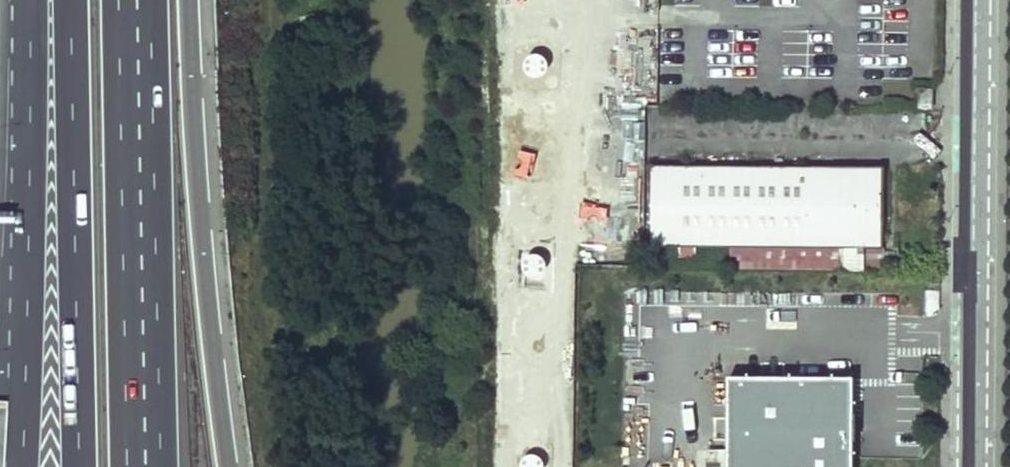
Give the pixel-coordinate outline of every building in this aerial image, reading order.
[(933,89),(919,89),(919,111),(933,111),(933,89)] [(883,169),(653,168),(653,245),(682,246),(682,266),(699,266),(699,246),(730,247),(730,271),(882,272),(883,169)] [(855,381),(729,380),(729,466),(855,466),(855,381)]
